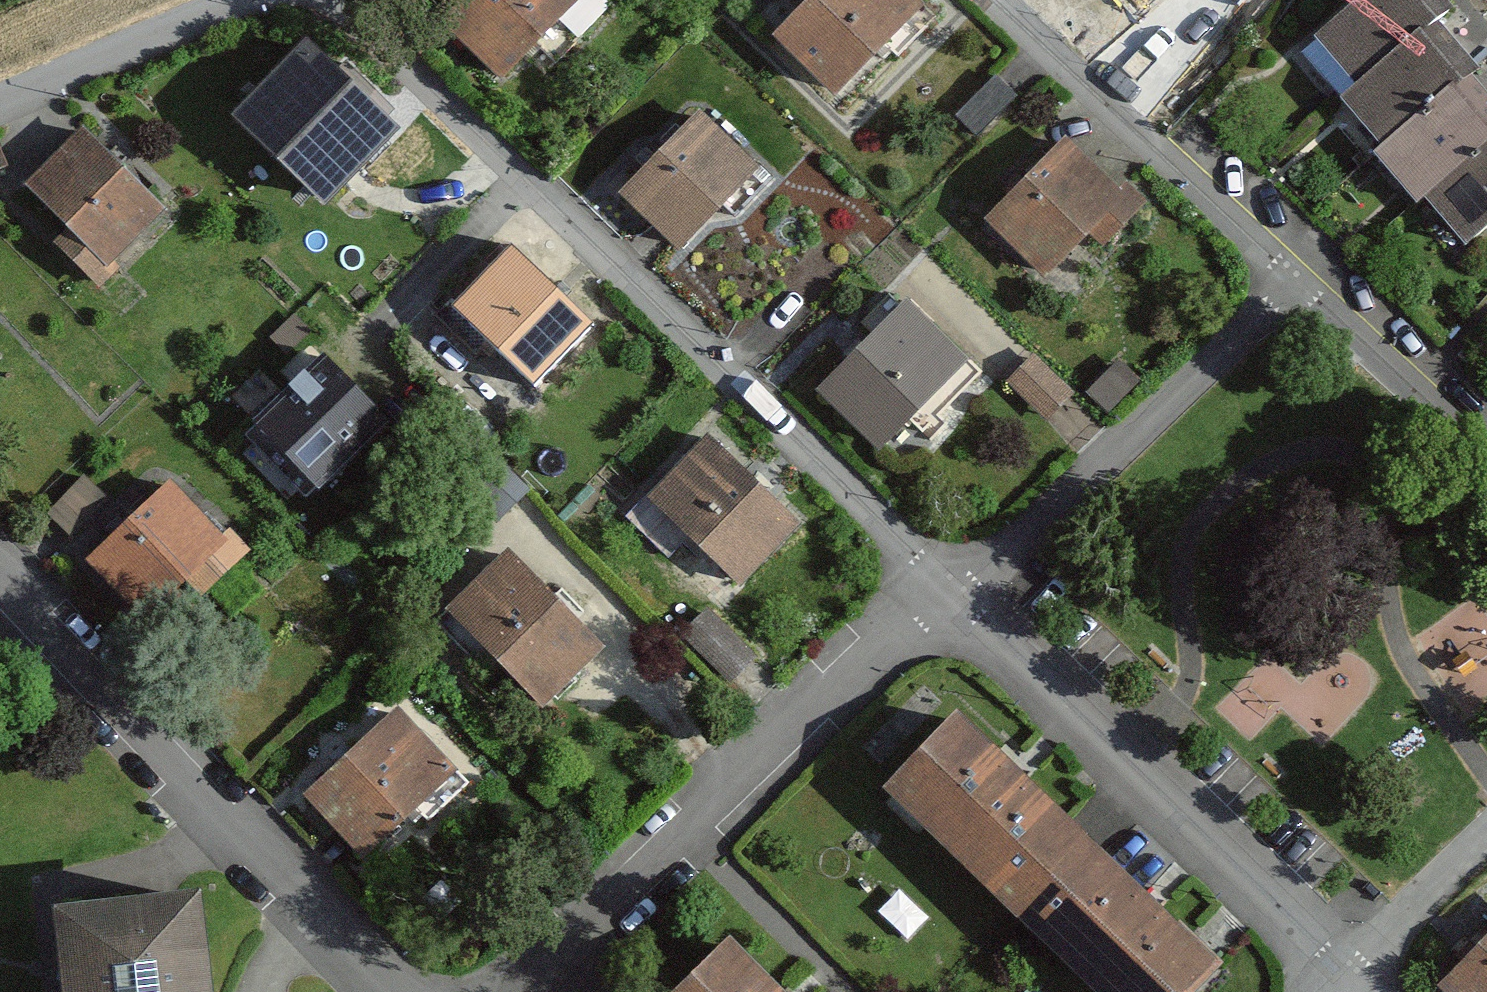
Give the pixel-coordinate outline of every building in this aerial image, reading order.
[(442,24),(502,80),(538,42),(561,64),(615,7),(607,0),(465,0),(442,24)] [(895,0),(794,0),(802,7),(777,32),(840,91),(878,51),(889,61),(927,21),(915,9),(910,14),(895,0)] [(1442,0),(1365,0),(1320,37),(1360,84),(1434,21),(1449,8),(1442,0)] [(1476,70),(1434,21),(1360,84),(1342,99),(1383,148),(1468,76),(1476,70)] [(391,132),(300,44),(235,111),(326,199),(391,132)] [(1468,76),(1383,148),(1377,154),(1415,199),(1424,191),(1486,138),(1486,98),(1468,76)] [(1017,106),(993,85),(956,126),(979,148),(1017,106)] [(753,166),(693,112),(619,193),(679,247),(707,216),(731,237),(787,176),(763,155),(753,166)] [(157,211),(77,131),(24,184),(68,228),(54,243),(97,286),(117,266),(109,259),(157,211)] [(1424,191),(1465,240),(1486,221),(1486,138),(1424,191)] [(1063,140),(984,218),(1041,274),(1083,232),(1099,248),(1144,203),(1123,182),(1115,191),(1063,140)] [(596,328),(504,242),(446,304),(438,296),(419,316),(466,360),(483,342),(536,392),(596,328)] [(964,361),(902,303),(817,393),(877,449),(909,415),(925,430),(984,368),(970,355),(964,361)] [(321,356),(254,422),(320,488),(387,422),(321,356)] [(460,424),(429,455),(497,521),(527,490),(460,424)] [(797,522),(705,437),(647,499),(639,491),(620,510),(668,554),(684,537),(737,586),(797,522)] [(74,525),(107,486),(86,468),(53,508),(74,525)] [(165,484),(86,560),(142,617),(181,579),(200,598),(248,551),(227,529),(218,537),(165,484)] [(600,645),(502,551),(447,608),(436,597),(417,616),(465,662),(480,646),(543,705),(600,645)] [(711,611),(686,637),(737,686),(762,660),(711,611)] [(394,710),(308,794),(348,834),(365,852),(415,802),(433,820),(480,773),(461,755),(450,766),(394,710)] [(1014,914),(1087,840),(957,713),(884,787),(1014,914)] [(1212,962),(1087,840),(1014,914),(1095,991),(1183,991),(1212,962)] [(54,907),(63,991),(207,991),(196,891),(54,907)] [(1438,986),(1444,991),(1486,991),(1486,934),(1438,986)] [(727,941),(676,991),(779,991),(727,941)]
